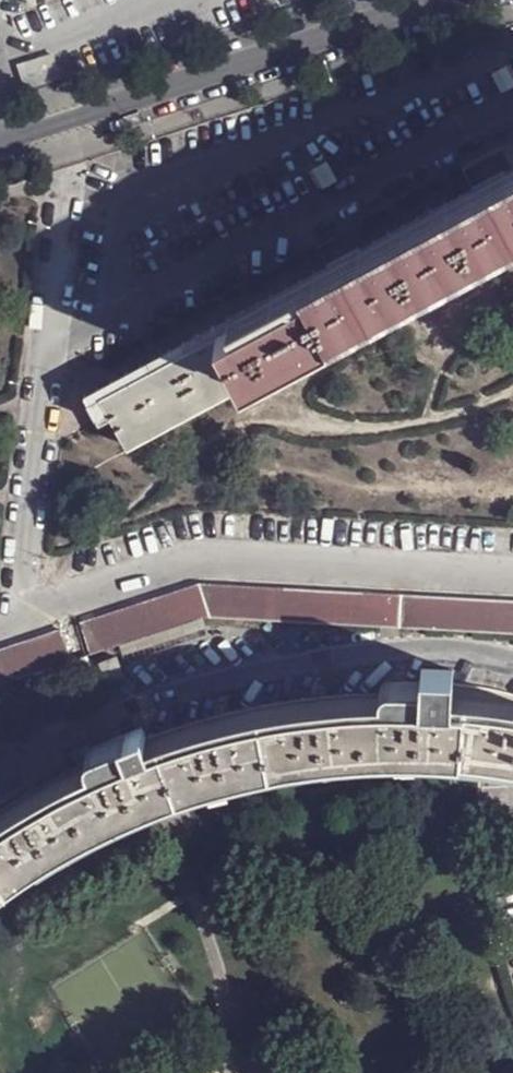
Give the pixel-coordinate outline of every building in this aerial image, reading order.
[(460,167),(471,186),(502,169),(496,155),(492,148),(460,167)] [(502,169),(471,186),(359,245),(326,265),(210,326),(242,383),(512,237),(512,163),(502,169)] [(316,245),(326,265),(359,245),(353,235),(349,228),(316,245)] [(210,326),(83,396),(97,423),(109,416),(125,447),(242,383),(210,326)] [(88,656),(197,621),(512,634),(512,602),(195,587),(78,626),(88,656)] [(67,662),(57,630),(0,649),(0,683),(67,662)] [(118,672),(111,657),(96,662),(102,679),(118,672)] [(448,669),(415,668),(415,692),(447,693),(448,669)] [(75,833),(108,817),(159,795),(211,779),(265,765),(319,757),(374,752),(429,753),(512,764),(512,712),(464,704),(419,701),(363,701),(308,706),(253,714),(199,727),(146,745),(125,753),(97,765),(87,769),(27,801),(0,817),(0,878),(75,833)] [(93,757),(97,765),(125,753),(146,745),(139,726),(112,737),(89,747),(93,757)]
